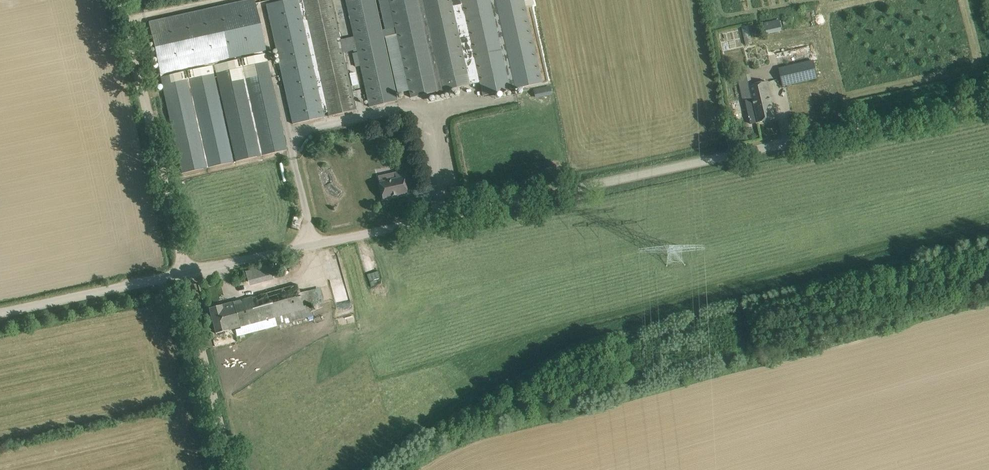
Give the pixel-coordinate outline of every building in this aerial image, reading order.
[(148,22),(160,74),(172,71),(173,74),(184,72),(265,54),(265,51),(266,51),(254,0),(248,0),(148,22)] [(266,5),(293,124),(319,118),(292,0),(287,0),(266,5)] [(319,118),(324,117),(323,113),(328,112),(329,116),(356,110),(342,50),(356,46),(353,36),(340,39),(331,0),(292,0),(319,118)] [(381,30),(374,0),(345,0),(353,36),(356,46),(369,107),(397,101),(383,38),(382,35),(381,30)] [(394,27),(381,30),(382,35),(383,38),(396,35),(410,98),(470,84),(452,0),(388,0),(394,27)] [(470,84),(479,83),(482,96),(542,83),(524,0),(452,0),(470,84)] [(765,33),(780,32),(779,20),(764,21),(765,33)] [(809,45),(770,54),(772,61),(777,60),(783,86),(817,78),(813,61),(812,61),(809,45)] [(265,54),(215,65),(236,162),(287,150),(265,54)] [(173,74),(160,77),(182,174),(233,162),(212,66),(184,72),(173,74)] [(767,82),(753,85),(749,71),(737,74),(743,100),(751,99),(753,107),(747,108),(751,124),(775,118),(767,82)] [(549,85),(540,85),(540,95),(550,95),(549,85)] [(415,181),(413,171),(412,169),(395,173),(396,179),(379,182),(383,200),(393,197),(393,196),(407,193),(405,183),(415,181)] [(319,288),(314,289),(300,293),(297,284),(209,308),(216,333),(235,328),(237,336),(314,315),(312,307),(323,303),(322,298),(319,288)]
